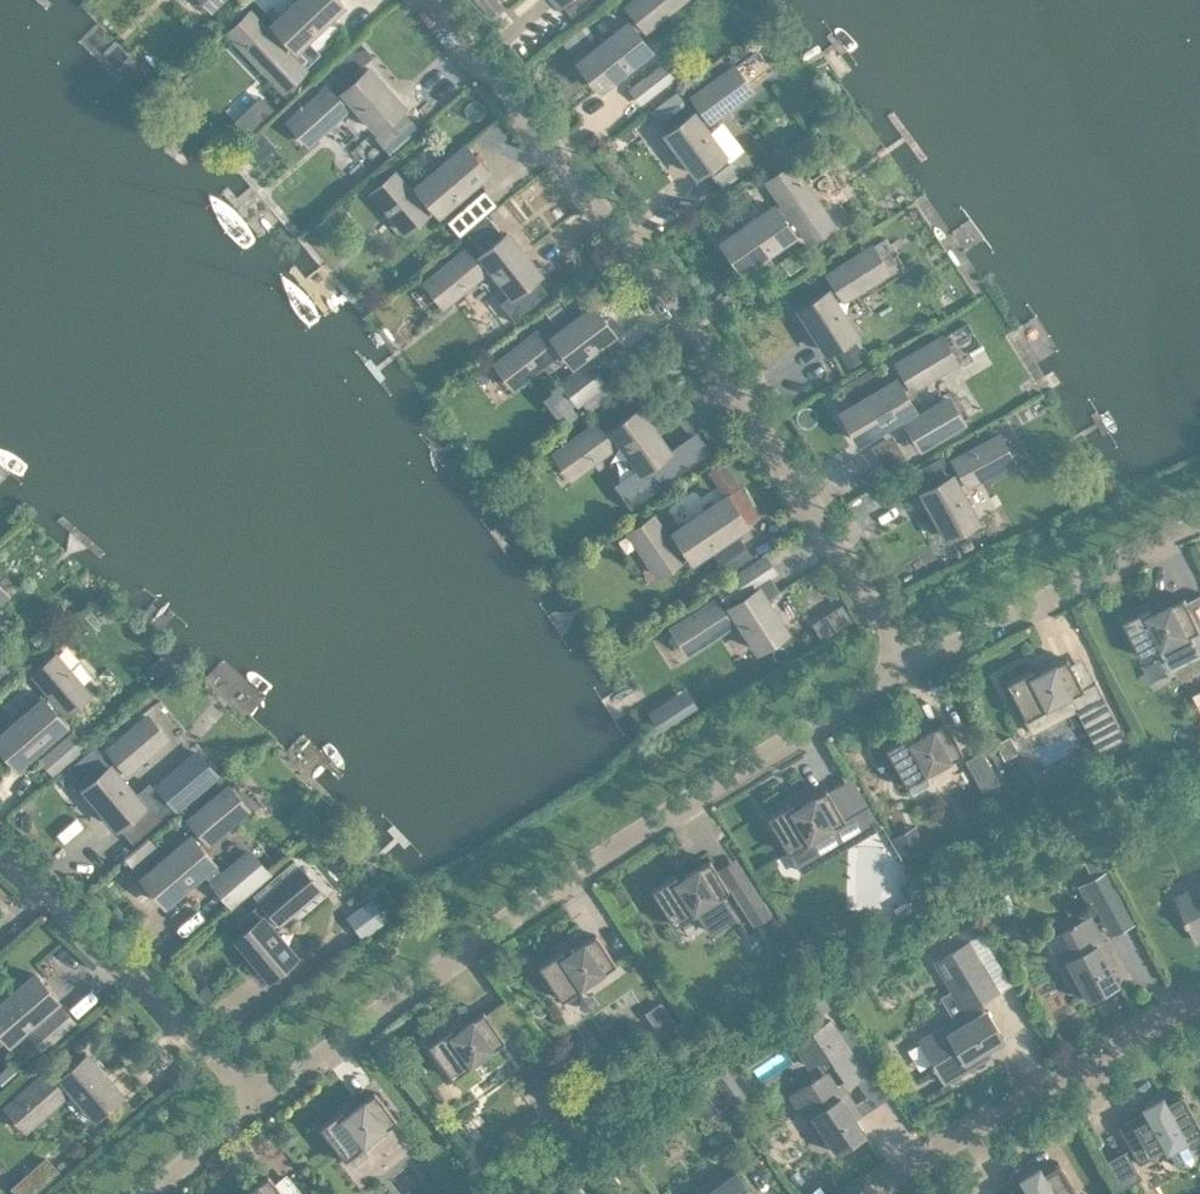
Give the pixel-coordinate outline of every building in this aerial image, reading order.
[(265,10),(266,12),(259,19),(242,0),(240,0),(222,17),(275,75),(295,57),(291,53),(298,46),(288,35),(325,0),(275,0),(265,10)] [(629,5),(622,11),(620,9),(570,49),(592,76),(641,36),(628,19),(635,13),(637,15),(655,0),(625,0),(629,5)] [(578,11),(555,29),(563,40),(586,22),(578,11)] [(726,54),(685,85),(694,96),(687,101),(685,100),(658,120),(688,161),(700,153),(714,172),(742,151),(733,139),(720,148),(715,141),(716,141),(692,109),(700,104),(701,106),(742,75),(726,54)] [(369,116),(395,93),(360,55),(335,77),(336,79),(330,85),(320,74),(282,108),(299,128),(338,94),(336,92),(343,86),(369,116)] [(669,78),(642,98),(651,110),(677,90),(669,78)] [(255,118),(233,137),(246,153),(268,134),(255,118)] [(457,132),(408,173),(410,175),(403,181),(386,161),(365,178),(398,217),(419,200),(409,189),(416,183),(430,199),(479,158),(457,132)] [(824,212),(811,194),(782,152),(760,168),(775,190),(767,195),(766,192),(713,229),(733,257),(793,215),(802,228),(824,212)] [(476,176),(440,207),(452,221),(488,191),(476,176)] [(321,199),(306,211),(319,227),(334,214),(321,199)] [(527,263),(531,260),(499,220),(472,241),(474,243),(467,249),(458,237),(418,270),(434,290),(474,258),(473,256),(480,250),(503,280),(504,281),(527,263)] [(781,262),(803,246),(803,245),(794,233),(772,248),(781,262)] [(864,235),(820,263),(828,274),(821,279),(820,277),(791,296),(819,339),(847,320),(826,288),(833,283),(835,285),(878,257),(864,235)] [(503,280),(492,289),(507,307),(541,281),(527,263),(504,281),(503,280)] [(565,279),(554,287),(562,299),(574,290),(565,279)] [(550,289),(538,298),(544,307),(556,297),(550,289)] [(584,292),(543,323),(545,326),(538,331),(529,320),(488,351),(504,372),(545,341),(544,339),(551,334),(564,351),(605,320),(584,292)] [(933,325),(889,351),(897,364),(889,368),(887,366),(833,399),(850,428),(893,403),(912,435),(955,410),(941,387),(910,405),(904,396),(905,395),(894,377),(902,372),(903,374),(947,348),(933,325)] [(847,328),(830,340),(840,355),(857,343),(847,328)] [(553,370),(569,391),(596,371),(580,349),(553,370)] [(660,437),(630,395),(602,415),(604,417),(597,422),(588,411),(546,441),(562,462),(604,432),(602,430),(609,425),(632,457),(613,471),(627,491),(681,452),(667,432),(660,437)] [(991,423),(946,448),(952,460),(945,464),(944,462),(913,479),(938,524),(968,507),(949,473),(957,469),(958,471),(1003,446),(991,423)] [(934,443),(903,460),(913,479),(944,462),(934,443)] [(715,448),(700,458),(716,483),(717,482),(730,473),(732,472),(715,448)] [(718,483),(665,518),(667,521),(659,526),(644,504),(622,519),(651,561),(673,546),(665,534),(673,529),(684,547),(737,511),(718,483)] [(731,524),(706,541),(718,560),(743,543),(731,524)] [(778,618),(757,586),(767,580),(757,564),(766,559),(756,544),(709,575),(722,595),(715,600),(707,588),(664,615),(678,638),(722,610),(720,608),(728,603),(749,636),(778,618)] [(1183,588),(1196,614),(1199,613),(1199,583),(1199,580),(1183,588)] [(1184,622),(1197,616),(1196,614),(1183,588),(1182,586),(1168,593),(1167,590),(1154,597),(1155,598),(1149,601),(1145,594),(1120,606),(1138,644),(1159,634),(1169,654),(1194,642),(1184,622)] [(80,681),(46,642),(26,659),(44,680),(36,686),(34,684),(0,713),(0,741),(8,751),(57,710),(43,694),(50,687),(60,698),(80,681)] [(1081,689),(1074,676),(1059,647),(1045,654),(1044,651),(1031,658),(1031,660),(1026,663),(1022,656),(997,669),(1016,706),(1039,694),(1046,707),(1067,696),(1090,739),(1116,725),(1094,682),(1081,689)] [(658,687),(639,699),(653,720),(672,708),(658,687)] [(140,703),(100,737),(110,747),(103,753),(102,751),(75,774),(109,813),(135,791),(109,761),(116,755),(118,757),(157,724),(140,703)] [(937,748),(953,739),(937,711),(924,718),(922,715),(909,723),(910,724),(905,728),(901,721),(876,734),(897,771),(899,769),(905,779),(921,770),(916,760),(921,757),(920,755),(936,747),(937,748)] [(64,719),(33,746),(44,759),(76,732),(64,719)] [(190,735),(144,771),(147,775),(164,795),(166,798),(212,762),(190,735)] [(974,738),(957,747),(974,778),(991,768),(974,738)] [(221,774),(182,807),(191,818),(184,824),(182,822),(134,863),(156,889),(194,857),(222,890),(258,859),(241,839),(215,861),(204,849),(205,848),(191,832),(198,826),(199,828),(238,794),(221,774)] [(819,815),(835,806),(819,778),(805,786),(804,783),(791,791),(792,792),(786,796),(782,789),(758,803),(779,839),(782,838),(788,847),(804,838),(798,828),(804,825),(803,823),(818,814),(819,815)] [(906,812),(883,825),(904,861),(926,848),(906,812)] [(149,836),(130,813),(107,832),(127,855),(149,836)] [(1089,843),(1076,850),(1084,865),(1097,857),(1089,843)] [(286,847),(246,881),(262,898),(255,904),(254,902),(236,917),(227,925),(261,964),(287,941),(261,912),(268,906),(270,908),(309,874),(286,847)] [(720,876),(702,849),(689,857),(687,854),(675,862),(676,864),(670,867),(666,861),(642,876),(665,911),(688,896),(702,919),(726,903),(712,881),(720,876)] [(1084,865),(1077,869),(1093,899),(1114,888),(1097,857),(1084,865)] [(1179,880),(1186,897),(1180,900),(1183,906),(1180,907),(1183,913),(1185,912),(1193,928),(1199,925),(1199,870),(1179,880)] [(731,890),(751,921),(769,909),(749,879),(731,890)] [(362,884),(337,902),(354,925),(379,906),(362,884)] [(246,894),(229,908),(236,917),(254,902),(246,894)] [(220,899),(208,909),(215,918),(227,908),(220,899)] [(1095,945),(1102,941),(1081,903),(1065,912),(1064,910),(1059,913),(1060,915),(1053,918),(1057,925),(1041,934),(1058,965),(1065,961),(1079,987),(1109,971),(1095,945)] [(591,960),(606,949),(588,923),(575,931),(573,929),(561,937),(562,938),(557,942),(552,936),(529,952),(553,986),(576,970),(575,968),(590,958),(591,960)] [(968,991),(989,978),(960,929),(926,949),(956,1000),(910,1028),(923,1050),(921,1051),(924,1056),(926,1055),(936,1070),(973,1048),(969,1042),(994,1026),(976,997),(973,999),(968,991)] [(0,982),(0,1027),(49,986),(26,960),(0,982)] [(198,970),(187,978),(194,987),(205,979),(198,970)] [(652,988),(636,999),(653,1024),(669,1014),(652,988)] [(53,993),(20,1021),(33,1036),(66,1008),(53,993)] [(480,1037),(495,1026),(476,1000),(464,1009),(462,1006),(450,1015),(451,1016),(446,1020),(441,1014),(418,1030),(443,1064),(445,1062),(454,1074),(470,1063),(461,1051),(466,1047),(465,1046),(479,1035),(480,1037)] [(840,1096),(846,1092),(831,1068),(835,1065),(839,1071),(857,1059),(822,1007),(786,1031),(800,1053),(807,1048),(816,1060),(807,1066),(806,1064),(801,1067),(802,1069),(796,1073),(800,1079),(785,1090),(805,1119),(811,1115),(828,1139),(856,1120),(840,1096)] [(124,1094),(78,1040),(52,1063),(54,1064),(47,1070),(38,1059),(0,1092),(0,1095),(16,1113),(55,1080),(53,1078),(60,1072),(86,1102),(92,1096),(105,1111),(124,1094)] [(0,1052),(0,1065),(10,1057),(3,1049),(0,1052)] [(719,1055),(706,1063),(709,1067),(723,1088),(725,1092),(738,1083),(719,1055)] [(709,1067),(695,1076),(697,1079),(709,1098),(723,1088),(709,1067)] [(697,1079),(684,1087),(696,1106),(709,1098),(697,1079)] [(372,1117),(387,1105),(367,1080),(355,1089),(353,1086),(341,1095),(342,1097),(337,1101),(333,1095),(310,1112),(336,1145),(338,1143),(345,1152),(360,1141),(353,1132),(358,1128),(357,1126),(371,1115),(372,1117)] [(1175,1126),(1193,1116),(1173,1080),(1155,1089),(1152,1084),(1135,1094),(1138,1099),(1109,1114),(1129,1151),(1158,1135),(1167,1153),(1174,1155),(1182,1151),(1184,1144),(1175,1126)] [(1131,1165),(1116,1137),(1098,1147),(1113,1175),(1131,1165)] [(38,1144),(3,1174),(16,1190),(52,1160),(38,1144)] [(1071,1184),(1049,1149),(1032,1159),(1029,1154),(1012,1165),(1015,1169),(988,1186),(992,1193),(1055,1193),(1071,1184)] [(747,1186),(727,1158),(703,1175),(699,1169),(670,1190),(673,1193),(736,1193),(747,1186)] [(281,1188),(261,1163),(249,1173),(247,1170),(235,1180),(236,1181),(232,1185),(227,1179),(208,1193),(274,1193),(281,1188)] [(555,1183),(564,1193),(584,1193),(568,1173),(555,1183)]
